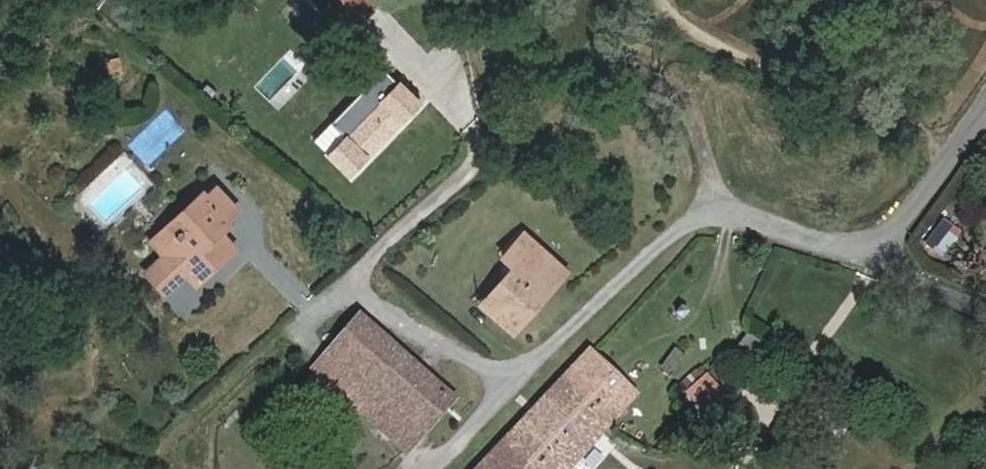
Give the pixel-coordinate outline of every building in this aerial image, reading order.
[(379,1),(379,0),(358,0),(369,11),(379,1)] [(401,126),(399,124),(421,102),(402,81),(394,89),(377,73),(363,87),(379,104),(349,133),(350,134),(327,156),(347,177),(370,154),(371,155),(401,126)] [(235,209),(217,188),(207,198),(225,219),(235,209)] [(195,286),(226,257),(212,241),(221,232),(230,223),(225,219),(207,198),(202,193),(182,211),(192,222),(162,250),(164,251),(167,255),(147,275),(165,293),(185,274),(195,286)] [(182,211),(153,239),(162,250),(192,222),(182,211)] [(226,257),(235,248),(221,232),(212,241),(226,257)] [(567,270),(525,232),(517,241),(532,254),(525,261),(552,286),(567,270)] [(481,303),(513,331),(552,286),(525,261),(532,254),(517,241),(503,257),(514,267),(481,303)] [(144,271),(147,275),(167,255),(164,251),(144,271)] [(673,315),(683,323),(688,315),(679,307),(673,315)] [(360,317),(314,369),(380,427),(425,374),(360,317)] [(657,361),(674,371),(687,350),(671,340),(657,361)] [(588,352),(502,443),(531,468),(570,468),(634,396),(588,352)] [(380,427),(407,451),(453,399),(425,374),(380,427)] [(684,393),(705,417),(727,399),(706,374),(684,393)] [(502,443),(480,467),(478,468),(531,468),(502,443)]
